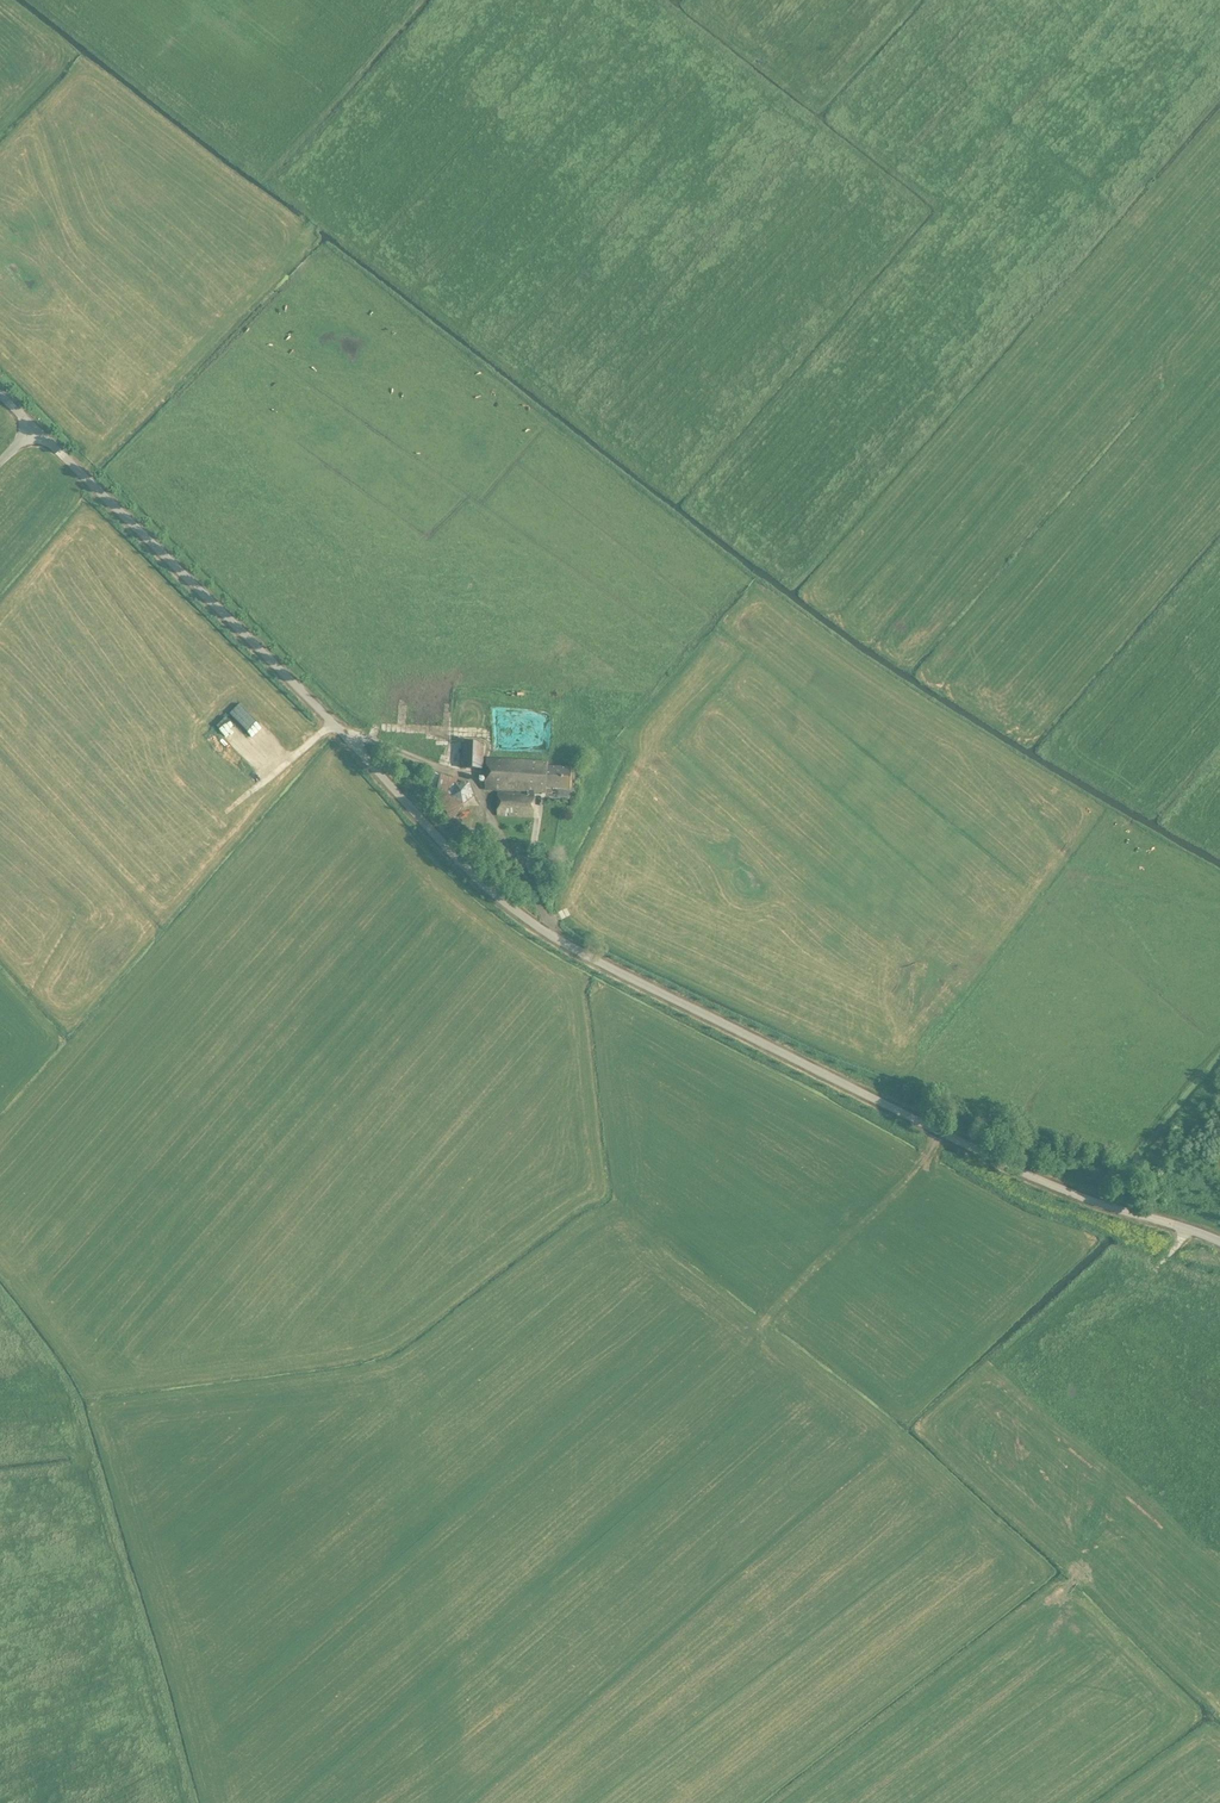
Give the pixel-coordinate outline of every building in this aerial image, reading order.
[(222,716),(214,725),(237,746),(245,737),(222,716)] [(255,726),(253,717),(244,719),(246,728),(255,726)] [(248,740),(240,750),(248,757),(257,747),(248,740)] [(483,769),(484,742),(463,741),(462,768),(483,769)] [(527,794),(498,793),(497,814),(534,816),(535,791),(547,792),(547,787),(571,788),(572,768),(548,766),(548,762),(486,758),(485,788),(527,790),(527,794)] [(459,814),(464,806),(474,797),(471,783),(459,783),(459,781),(441,776),(438,791),(451,819),(459,814)]
